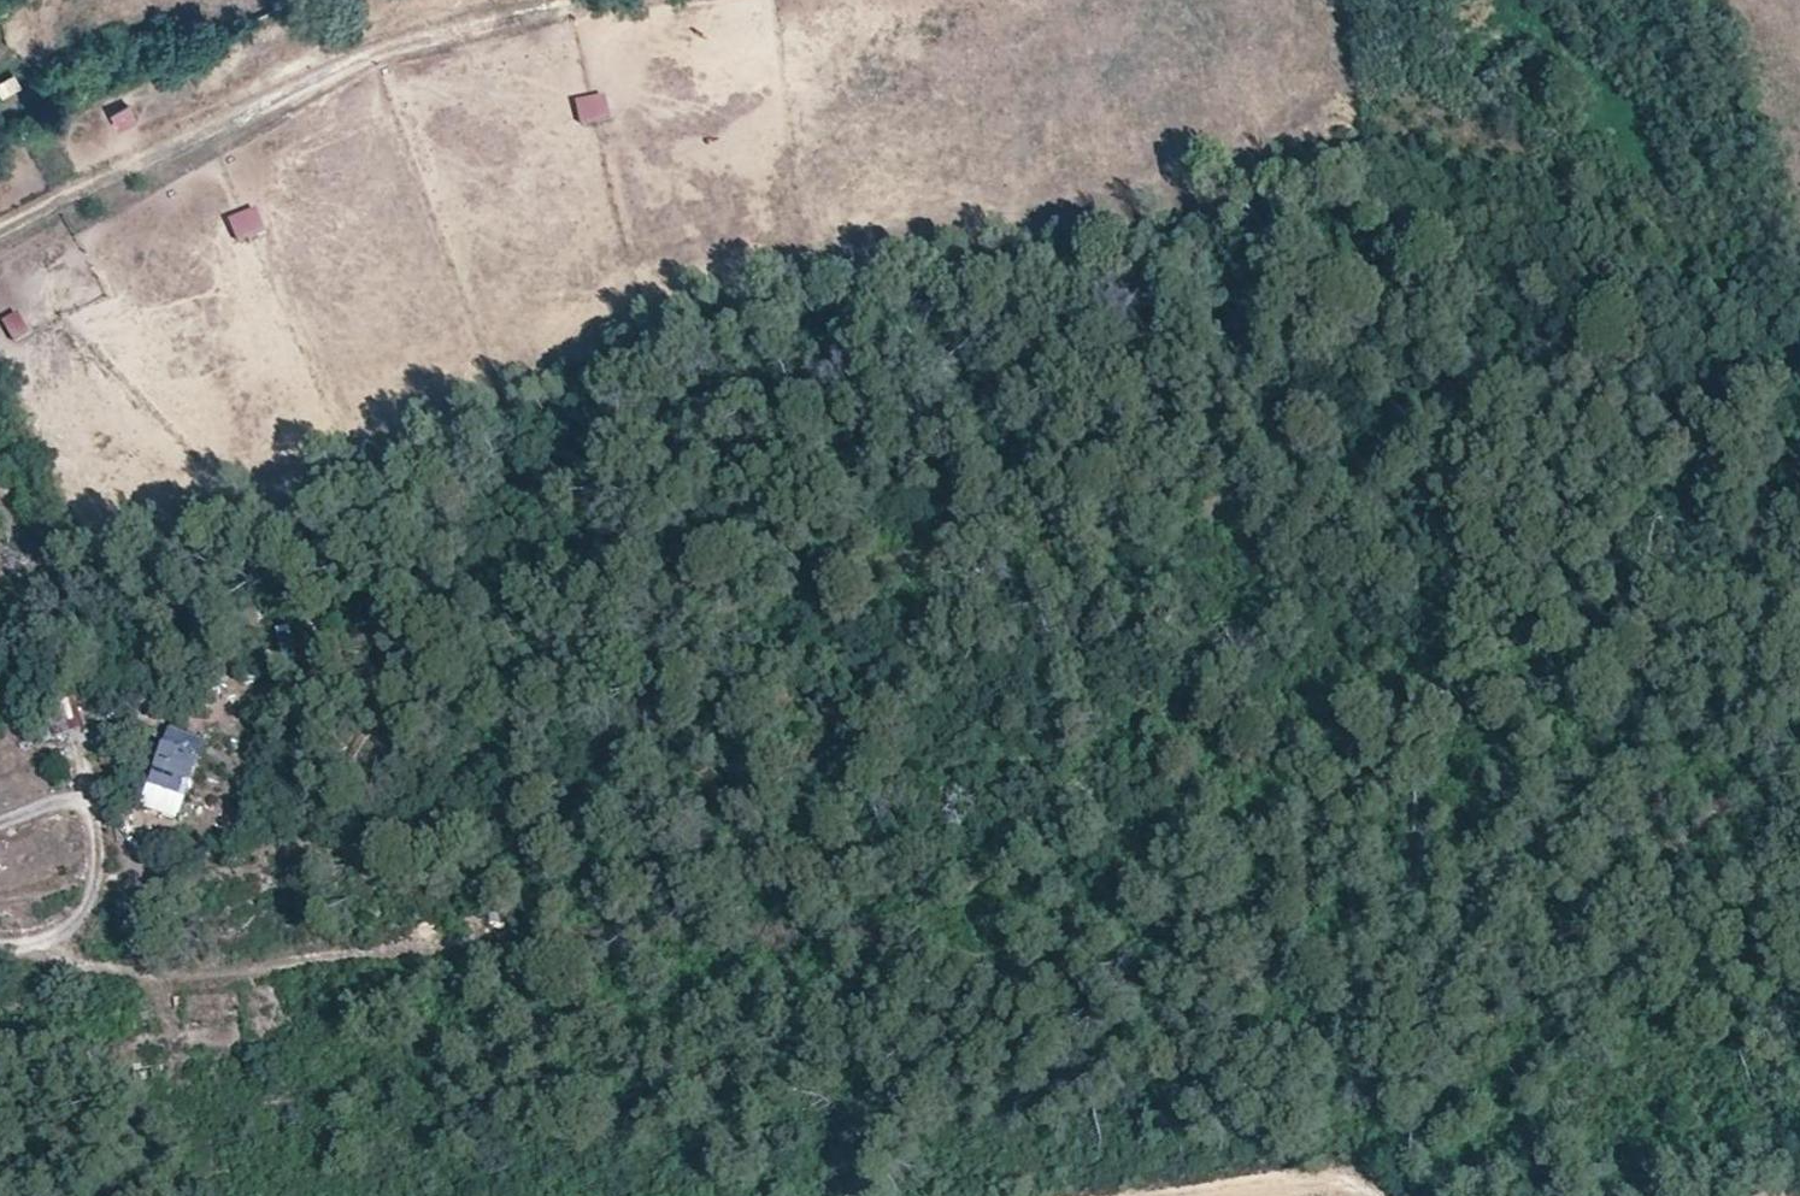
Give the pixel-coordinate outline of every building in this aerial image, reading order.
[(579,122),(609,118),(606,93),(575,98),(579,122)] [(126,100),(107,111),(117,129),(136,118),(126,100)] [(256,207),(227,216),(235,240),(264,230),(256,207)] [(11,340),(29,335),(22,311),(5,316),(11,340)] [(60,731),(80,728),(77,705),(57,707),(60,731)] [(167,725),(145,807),(181,817),(204,735),(167,725)]
